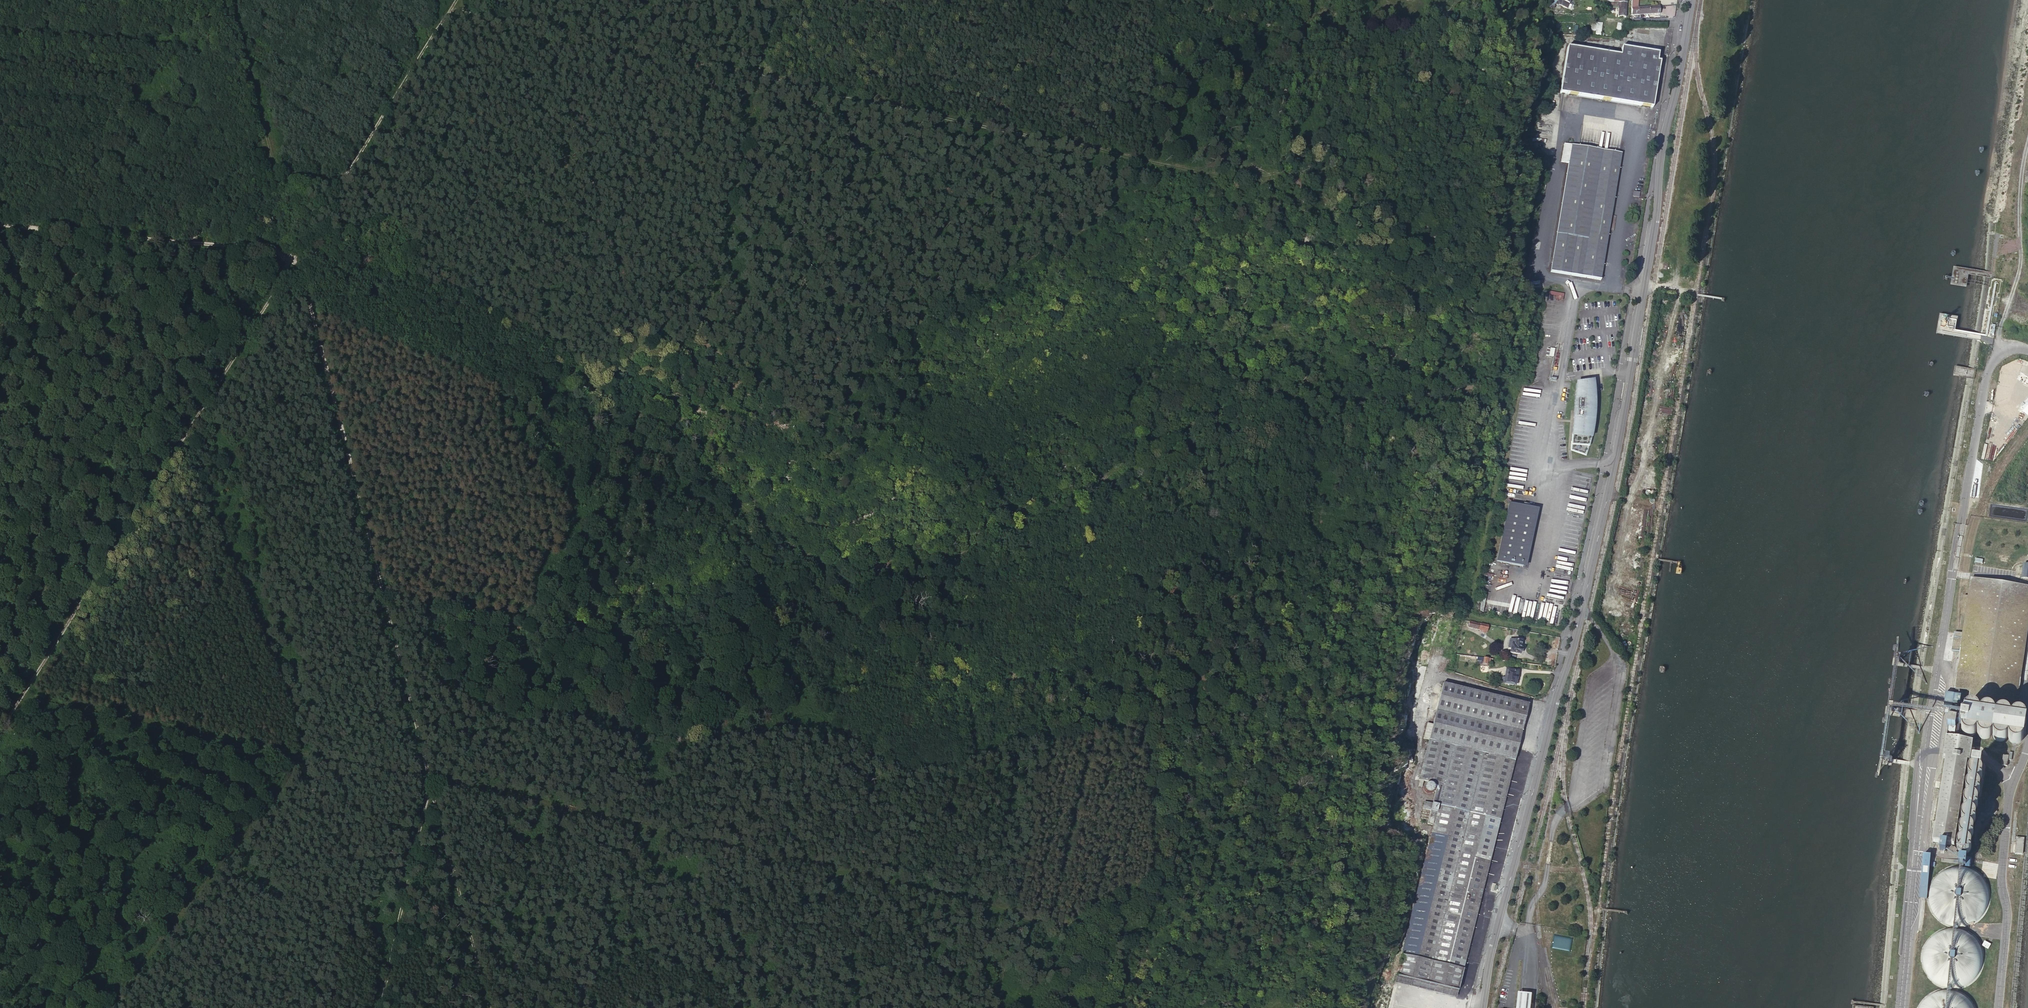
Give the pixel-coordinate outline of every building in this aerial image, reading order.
[(1555,3),(1557,0),(1553,0),(1552,1),(1550,0),(1537,0),(1537,1),(1553,9),(1556,3),(1555,3)] [(1619,2),(1614,2),(1614,5),(1621,6),(1621,8),(1619,8),(1619,16),(1626,17),(1627,3),(1619,2)] [(1621,54),(1568,44),(1559,91),(1652,108),(1661,62),(1658,61),(1660,53),(1623,46),(1621,54)] [(1537,120),(1537,127),(1553,128),(1553,121),(1537,120)] [(1601,280),(1626,147),(1575,137),(1574,145),(1571,162),(1550,271),(1601,280)] [(1571,162),(1574,145),(1566,143),(1563,161),(1571,162)] [(286,252),(283,259),(288,261),(291,254),(286,252)] [(1563,299),(1564,293),(1549,291),(1548,294),(1556,295),(1556,298),(1563,299)] [(1530,325),(1531,325),(1533,326),(1540,304),(1534,302),(1533,305),(1532,310),(1531,316),(1530,320),(1530,325)] [(1571,442),(1571,450),(1585,455),(1587,451),(1590,437),(1592,437),(1593,430),(1594,423),(1595,412),(1595,402),(1595,397),(1593,397),(1592,386),(1591,382),(1576,384),(1574,411),(1576,411),(1575,418),(1575,426),(1573,426),(1572,436),(1574,436),(1574,442),(1571,442)] [(1988,439),(1995,440),(1996,429),(1989,428),(1988,439)] [(1535,509),(1509,503),(1497,561),(1522,567),(1535,509)] [(1973,581),(1954,705),(1971,707),(1966,712),(1965,719),(1964,725),(1963,730),(1963,732),(1963,733),(1964,734),(1964,735),(1965,736),(1966,737),(1968,738),(1970,738),(1971,738),(1972,738),(1973,738),(1974,737),(1976,736),(1976,735),(1977,734),(1978,734),(1979,735),(1979,736),(1980,737),(1981,738),(1981,739),(1982,739),(1983,740),(1984,740),(1985,740),(1987,740),(1988,740),(1989,740),(1990,739),(1991,739),(1991,738),(1992,737),(1993,736),(1993,735),(1994,736),(1994,737),(1994,738),(1995,739),(1996,740),(1996,741),(1997,741),(1998,742),(1999,742),(2000,742),(2001,742),(2002,742),(2003,742),(2004,742),(2005,741),(2006,741),(2007,740),(2008,739),(2008,738),(2010,738),(2010,739),(2011,741),(2011,742),(2012,742),(2016,715),(2027,641),(2027,589),(1973,581)] [(1487,631),(1488,626),(1469,621),(1468,627),(1482,630),(1482,632),(1486,633),(1486,632),(1487,631)] [(1510,649),(1510,653),(1519,655),(1520,649),(1519,649),(1520,642),(1509,640),(1508,649),(1510,649)] [(1501,677),(1501,682),(1514,684),(1516,672),(1506,670),(1504,677),(1501,677)] [(1424,738),(1430,739),(1515,760),(1529,704),(1444,683),(1434,724),(1428,723),(1424,738)] [(2017,715),(2016,715),(2012,742),(2013,743),(2014,744),(2015,744),(2016,744),(2017,744),(2018,744),(2019,744),(2020,743),(2021,743),(2022,742),(2023,742),(2023,741),(2023,740),(2024,739),(2027,719),(2026,719),(2026,718),(2026,717),(2025,716),(2024,715),(2023,715),(2022,714),(2020,714),(2019,714),(2018,714),(2017,715)] [(1950,730),(1956,731),(1957,724),(1964,725),(1965,719),(1950,716),(1949,723),(1948,730),(1950,730)] [(1949,736),(1948,742),(1952,743),(1953,737),(1956,737),(1956,731),(1950,730),(1949,736)] [(1515,760),(1430,739),(1420,779),(1421,779),(1420,785),(1423,786),(1425,780),(1438,783),(1433,803),(1425,801),(1423,809),(1431,811),(1427,824),(1434,825),(1397,975),(1458,990),(1515,760)] [(1948,742),(1946,742),(1931,843),(1954,846),(1966,769),(1968,769),(1972,746),(1952,743),(1948,742)] [(1980,771),(1968,769),(1960,822),(1956,847),(1956,849),(1957,851),(1957,852),(1959,854),(1960,855),(1961,855),(1963,856),(1965,856),(1966,856),(1968,855),(1969,854),(1970,853),(1971,851),(1972,850),(1972,847),(1972,846),(1971,845),(1970,843),(1969,842),(1971,841),(1973,839),(1974,837),(1975,835),(1975,833),(1975,832),(1974,830),(1973,828),(1971,826),(1973,826),(1974,825),(1976,823),(1977,822),(1977,819),(1977,818),(1977,816),(1976,815),(1975,813),(1973,812),(1975,811),(1977,810),(1978,809),(1979,807),(1979,806),(1979,804),(1979,802),(1978,801),(1977,799),(1975,798),(1977,798),(1979,796),(1980,795),(1981,793),(1981,791),(1981,789),(1980,786),(1979,785),(1978,784),(1980,783),(1982,781),(1982,780),(1983,778),(1983,776),(1983,774),(1982,773),(1981,771),(1980,771)] [(1426,785),(1425,786),(1425,789),(1426,790),(1427,791),(1428,792),(1430,792),(1431,792),(1432,792),(1433,791),(1434,790),(1434,788),(1434,785),(1433,784),(1431,783),(1430,783),(1428,783),(1427,784),(1426,785)] [(2022,837),(2014,836),(2013,852),(2020,853),(2022,837)] [(1922,899),(1926,899),(1929,870),(1930,856),(1927,856),(1922,856),(1918,898),(1922,899)] [(2017,871),(2018,859),(2011,858),(2010,871),(2017,871)] [(1948,868),(1944,869),(1938,872),(1935,875),(1934,877),(1933,878),(1930,882),(1929,885),(1928,887),(1927,891),(1927,895),(1927,900),(1927,902),(1929,906),(1929,908),(1930,909),(1932,913),(1937,917),(1940,920),(1943,922),(1947,924),(1951,925),(1957,925),(1961,925),(1967,923),(1973,920),(1977,916),(1980,913),(1982,910),(1984,906),(1986,900),(1986,896),(1986,892),(1985,888),(1983,884),(1980,879),(1976,874),(1973,871),(1970,869),(1966,868),(1964,867),(1960,866),(1958,866),(1954,866),(1949,867),(1948,868)] [(1923,950),(1922,955),(1922,958),(1922,962),(1922,965),(1923,967),(1924,970),(1925,973),(1927,977),(1929,979),(1932,982),(1935,984),(1938,986),(1941,987),(1945,988),(1949,989),(1952,989),(1955,989),(1959,988),(1961,988),(1963,987),(1966,986),(1969,984),(1971,982),(1974,980),(1976,978),(1978,974),(1980,969),(1981,966),(1982,962),(1982,958),(1982,956),(1981,952),(1980,949),(1979,946),(1977,943),(1976,941),(1972,937),(1970,935),(1966,933),(1963,931),(1961,930),(1957,930),(1953,929),(1949,929),(1947,929),(1942,931),(1938,932),(1935,934),(1933,935),(1930,938),(1927,942),(1926,944),(1924,948),(1923,950)] [(1532,992),(1518,991),(1517,1007),(1531,1007),(1532,992)] [(1943,991),(1939,992),(1937,992),(1933,994),(1929,996),(1926,999),(1923,1002),(1921,1005),(1919,1007),(1973,1007),(1972,1005),(1970,1002),(1967,999),(1963,996),(1960,994),(1956,993),(1952,991),(1947,991),(1943,991)]
